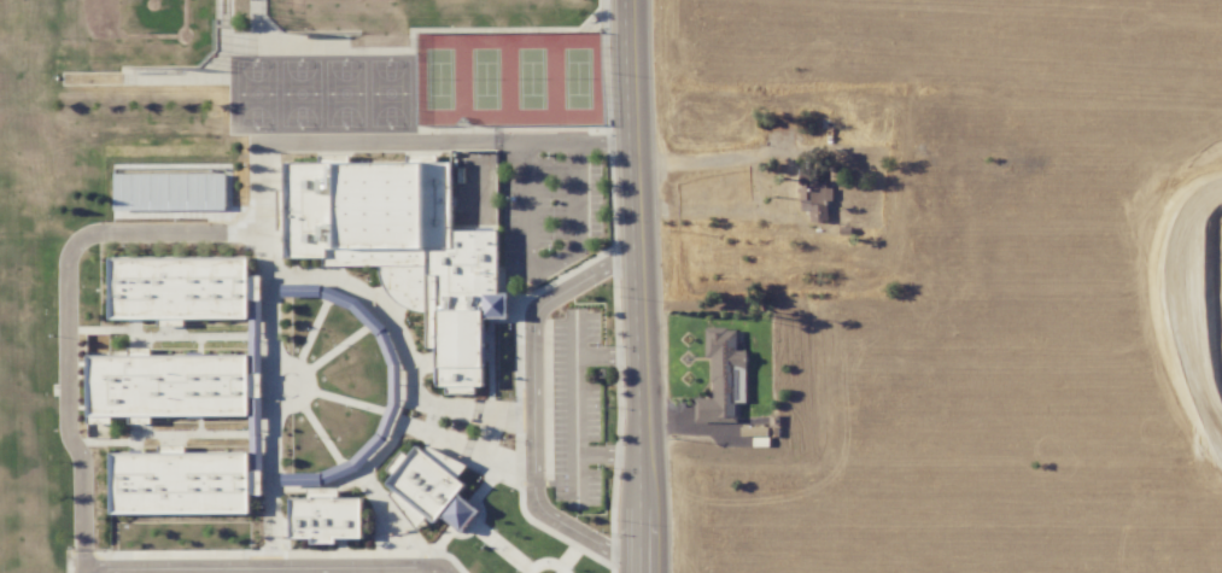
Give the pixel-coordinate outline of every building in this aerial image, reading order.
[(284,163),(284,258),(322,258),(322,265),(384,264),(385,309),(425,308),(426,346),(437,346),(437,387),(446,387),(446,394),(476,394),(475,386),(483,386),(483,318),(508,317),(507,293),(498,293),(497,230),(452,230),(451,162),(284,163)] [(810,222),(828,221),(827,200),(830,200),(829,182),(816,182),(816,169),(799,169),(800,211),(810,210),(810,222)] [(113,174),(113,211),(225,210),(225,173),(113,174)] [(108,319),(247,319),(247,257),(108,258),(108,319)] [(695,422),(734,422),(734,368),(746,368),(746,350),(737,350),(737,328),(705,329),(705,359),(711,359),(712,398),(695,398),(695,422)] [(461,532),(478,510),(457,494),(465,485),(457,478),(463,470),(421,439),(408,456),(401,451),(386,470),(392,475),(385,485),(435,522),(440,516),(461,532)] [(109,515),(249,514),(249,493),(261,493),(261,471),(249,471),(249,453),(109,453),(109,515)] [(289,498),(290,539),(310,539),(310,544),(336,544),(336,539),(362,539),(362,498),(339,498),(338,489),(307,490),(307,498),(289,498)]
